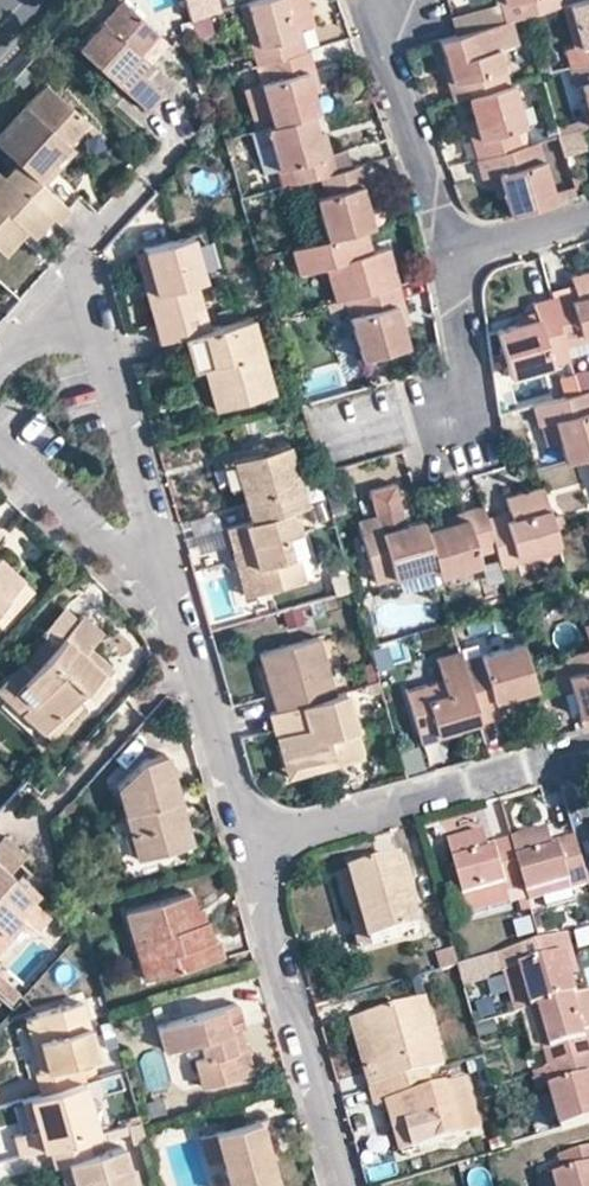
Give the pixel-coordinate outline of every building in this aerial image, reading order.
[(160,91),(143,74),(137,69),(146,59),(137,50),(153,31),(119,0),(115,0),(74,45),(142,109),(160,91)] [(191,17),(214,10),(211,0),(186,0),(191,17)] [(237,4),(253,64),(263,61),(297,51),(291,28),(299,26),(312,22),(306,0),(250,0),(237,4)] [(519,2),(502,7),(507,23),(514,21),(528,17),(565,7),(565,6),(563,0),(519,0),(519,2)] [(565,7),(582,67),(587,65),(588,65),(588,0),(565,7)] [(342,18),(339,9),(332,11),(336,21),(342,18)] [(507,23),(443,41),(450,64),(460,102),(469,99),(512,87),(502,51),(521,46),(514,21),(507,23)] [(300,50),(305,48),(299,26),(291,28),(297,51),(300,50)] [(309,47),(305,48),(300,50),(312,91),(321,89),(309,47)] [(297,51),(263,61),(268,80),(259,83),(271,124),(312,112),(317,110),(312,91),(300,50),(297,51)] [(137,69),(143,74),(152,64),(146,59),(137,69)] [(460,102),(450,64),(444,66),(455,103),(460,102)] [(40,180),(52,166),(45,159),(62,140),(83,118),(42,82),(0,128),(0,145),(16,159),(40,180)] [(487,159),(524,148),(519,130),(529,127),(517,85),(512,87),(469,99),(475,120),(487,159)] [(312,112),(271,124),(265,126),(276,168),(285,166),(290,182),(317,174),(328,171),(317,132),(312,112)] [(487,159),(475,120),(468,122),(479,161),(487,159)] [(580,127),(557,134),(562,153),(585,146),(580,127)] [(317,132),(328,171),(336,169),(349,165),(344,147),(331,150),(325,130),(317,132)] [(70,147),(62,140),(45,159),(52,166),(70,147)] [(511,216),(558,203),(541,143),(524,148),(487,159),(479,161),(478,161),(483,180),(492,178),(500,176),(506,196),(511,216)] [(3,253),(25,230),(44,209),(51,216),(55,219),(68,205),(40,180),(16,159),(0,176),(0,250),(3,253)] [(354,164),(367,205),(374,203),(363,161),(354,164)] [(336,169),(328,171),(317,174),(322,193),(314,196),(325,237),(348,230),(363,226),(371,223),(367,205),(354,164),(349,165),(336,169)] [(498,198),(506,196),(500,176),(492,178),(498,198)] [(44,209),(25,230),(32,236),(51,216),(44,209)] [(371,251),(363,226),(348,230),(355,256),(371,251)] [(348,230),(325,237),(288,247),(296,273),(322,266),(332,300),(350,295),(389,285),(398,282),(387,246),(371,251),(355,256),(348,230)] [(213,274),(203,232),(190,236),(143,248),(148,269),(140,271),(145,293),(157,340),(180,333),(203,327),(206,327),(194,280),(201,278),(213,274)] [(574,289),(576,297),(552,303),(564,346),(582,341),(580,333),(588,331),(588,270),(570,275),(574,289)] [(398,282),(389,285),(399,325),(408,323),(398,282)] [(405,344),(399,325),(389,285),(350,295),(355,314),(347,316),(358,358),(405,344)] [(550,296),(552,303),(576,297),(574,289),(550,296)] [(508,377),(568,360),(564,346),(552,303),(550,296),(531,301),(534,309),(536,317),(516,323),(494,328),(508,377)] [(514,315),(516,323),(536,317),(534,309),(514,315)] [(269,391),(249,315),(206,327),(203,327),(214,363),(202,366),(210,395),(214,406),(269,391)] [(203,327),(180,333),(190,369),(195,368),(202,366),(214,363),(203,327)] [(588,339),(588,331),(580,333),(582,341),(588,339)] [(202,366),(195,368),(204,397),(210,395),(202,366)] [(588,452),(588,388),(577,392),(530,405),(535,423),(544,421),(552,419),(557,440),(563,460),(585,454),(588,452)] [(552,419),(544,421),(550,442),(557,440),(552,419)] [(221,454),(223,461),(235,458),(264,449),(262,441),(221,454)] [(241,480),(250,518),(293,507),(305,503),(287,443),(264,449),(235,458),(241,480)] [(228,483),(241,480),(235,458),(223,461),(228,483)] [(366,485),(375,514),(398,507),(390,478),(366,485)] [(509,517),(486,524),(493,549),(498,566),(516,561),(514,553),(557,542),(554,529),(541,484),(503,495),(506,509),(509,517)] [(440,515),(443,524),(483,514),(480,504),(440,515)] [(250,518),(226,525),(232,548),(242,546),(251,543),(256,562),(246,565),(253,590),(301,578),(295,553),(304,550),(293,507),(250,518)] [(506,509),(483,515),(486,524),(509,517),(506,509)] [(424,528),(421,518),(401,524),(380,529),(378,522),(375,514),(356,518),(374,582),(394,576),(434,565),(424,528)] [(424,528),(434,565),(437,575),(478,564),(475,554),(493,549),(486,524),(483,515),(483,514),(443,524),(424,528)] [(380,529),(401,524),(399,517),(378,522),(380,529)] [(516,561),(560,550),(557,542),(514,553),(516,561)] [(251,543),(242,546),(246,565),(256,562),(251,543)] [(21,580),(0,561),(0,603),(21,580)] [(434,565),(394,576),(399,593),(439,582),(437,575),(434,565)] [(27,586),(21,580),(0,603),(0,615),(27,586)] [(480,612),(463,617),(467,628),(483,623),(480,612)] [(87,694),(103,676),(83,657),(89,650),(103,635),(83,617),(56,645),(45,636),(19,665),(30,675),(12,695),(26,708),(21,713),(42,732),(73,696),(80,688),(87,694)] [(259,652),(274,709),(333,692),(319,643),(317,637),(259,652)] [(334,640),(319,643),(333,692),(343,689),(347,688),(334,640)] [(533,688),(526,664),(520,642),(460,658),(478,720),(496,715),(495,708),(493,700),(515,693),(533,688)] [(570,652),(548,658),(554,680),(566,676),(578,715),(581,714),(583,725),(588,723),(588,646),(570,652)] [(433,732),(456,727),(478,720),(460,658),(458,648),(435,655),(440,679),(421,684),(424,698),(408,702),(420,743),(435,739),(433,732)] [(83,657),(103,676),(110,669),(89,650),(83,657)] [(19,665),(0,686),(0,694),(21,713),(26,708),(12,695),(30,675),(19,665)] [(424,698),(421,684),(404,689),(408,702),(424,698)] [(80,702),(87,694),(80,688),(73,696),(80,702)] [(333,692),(274,709),(268,710),(275,734),(285,731),(294,763),(338,751),(341,762),(362,757),(343,689),(333,692)] [(493,700),(495,708),(516,701),(515,693),(493,700)] [(80,702),(73,696),(42,732),(48,737),(80,702)] [(433,732),(435,739),(458,732),(456,727),(433,732)] [(285,731),(275,734),(287,778),(341,762),(338,751),(294,763),(285,731)] [(143,827),(150,853),(191,842),(180,808),(172,812),(169,800),(177,798),(162,751),(141,758),(118,784),(131,831),(143,827)] [(172,812),(180,808),(177,798),(169,800),(172,812)] [(143,827),(131,831),(138,856),(150,853),(143,827)] [(573,889),(588,884),(588,882),(577,842),(553,848),(551,842),(548,828),(511,837),(513,845),(526,888),(527,893),(571,882),(573,889)] [(505,885),(508,893),(526,888),(513,845),(490,851),(488,843),(484,830),(447,840),(463,895),(505,885)] [(577,842),(576,836),(551,842),(553,848),(577,842)] [(490,851),(513,845),(511,837),(488,843),(490,851)] [(43,913),(32,902),(39,894),(25,881),(23,883),(16,877),(34,857),(15,841),(0,858),(0,936),(19,916),(31,927),(43,913)] [(364,901),(376,943),(421,930),(401,856),(341,873),(351,905),(364,901)] [(25,881),(39,894),(44,887),(30,875),(25,881)] [(527,893),(529,901),(538,899),(542,912),(576,902),(573,889),(571,882),(527,893)] [(505,885),(463,895),(466,904),(508,893),(505,885)] [(153,974),(222,955),(218,937),(212,939),(206,919),(198,921),(194,909),(190,891),(123,909),(130,936),(142,932),(153,974)] [(364,901),(351,905),(363,946),(376,943),(364,901)] [(198,921),(206,919),(203,907),(194,909),(198,921)] [(575,929),(577,946),(588,944),(588,928),(575,929)] [(142,932),(130,936),(142,977),(153,974),(142,932)] [(579,973),(569,934),(561,936),(572,974),(579,973)] [(561,936),(541,942),(524,947),(529,965),(520,967),(530,1002),(532,1009),(539,1007),(578,996),(572,974),(561,936)] [(530,1002),(520,967),(505,971),(515,1006),(530,1002)] [(542,1051),(547,1069),(551,1068),(588,1057),(588,1048),(584,1031),(588,1030),(588,992),(578,996),(539,1007),(550,1049),(542,1051)] [(426,1070),(443,1066),(424,1000),(401,1006),(403,1011),(394,1013),(393,1009),(364,1016),(379,1067),(366,1071),(370,1086),(426,1070)] [(202,1086),(244,1074),(236,1049),(245,1047),(240,1030),(235,1032),(232,1023),(242,1020),(237,1003),(157,1027),(165,1052),(200,1042),(205,1060),(195,1063),(202,1086)] [(43,1093),(70,1085),(66,1065),(92,1057),(80,1005),(41,1014),(47,1038),(42,1040),(49,1068),(38,1071),(43,1093)] [(539,1007),(532,1009),(542,1051),(550,1049),(539,1007)] [(379,1067),(364,1016),(351,1020),(366,1071),(379,1067)] [(235,1032),(240,1030),(245,1029),(242,1020),(232,1023),(235,1032)] [(236,1049),(244,1074),(252,1072),(245,1047),(236,1049)] [(551,1068),(557,1086),(549,1088),(559,1129),(588,1120),(588,1057),(551,1068)] [(426,1070),(370,1086),(376,1104),(386,1101),(399,1097),(414,1151),(482,1132),(467,1079),(432,1088),(426,1070)] [(81,1082),(70,1085),(43,1093),(30,1096),(40,1129),(28,1131),(14,1136),(19,1155),(47,1147),(84,1137),(94,1135),(81,1082)] [(20,1099),(28,1131),(40,1129),(30,1096),(20,1099)] [(399,1097),(386,1101),(402,1154),(414,1151),(399,1097)] [(263,1157),(258,1140),(272,1137),(267,1118),(212,1132),(226,1185),(270,1185),(263,1157)] [(47,1147),(53,1166),(59,1165),(68,1163),(73,1184),(85,1180),(86,1185),(128,1185),(118,1150),(89,1157),(84,1137),(47,1147)] [(258,1140),(263,1157),(276,1154),(272,1137),(258,1140)] [(557,1185),(588,1185),(588,1148),(559,1157),(564,1175),(554,1178),(557,1185)] [(68,1163),(59,1165),(65,1185),(73,1184),(68,1163)]
